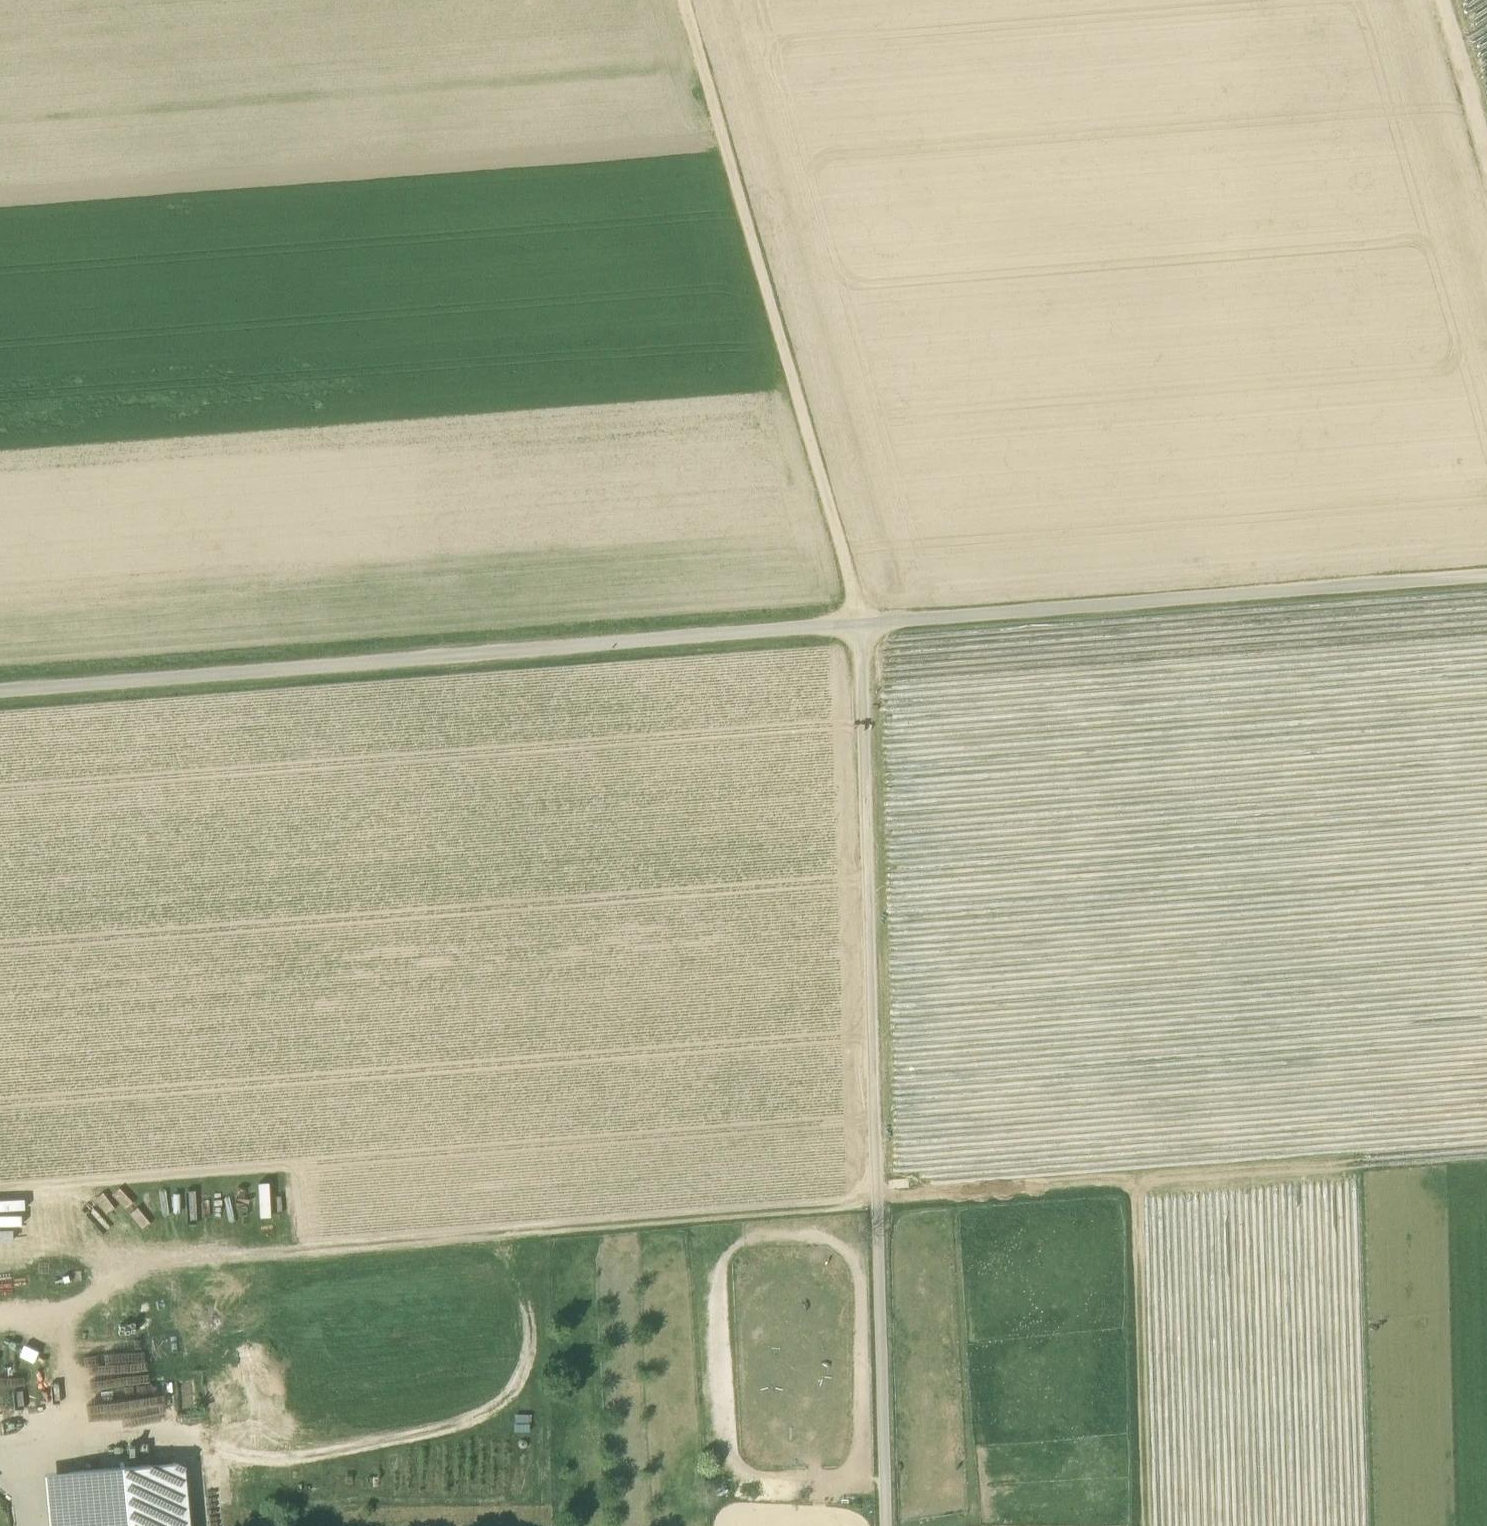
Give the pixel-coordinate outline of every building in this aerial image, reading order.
[(68,1471),(73,1525),(166,1525),(165,1520),(182,1518),(176,1461),(68,1471)] [(184,1461),(176,1461),(182,1518),(165,1520),(166,1525),(190,1525),(184,1461)] [(68,1471),(44,1473),(49,1525),(73,1525),(68,1471)]
